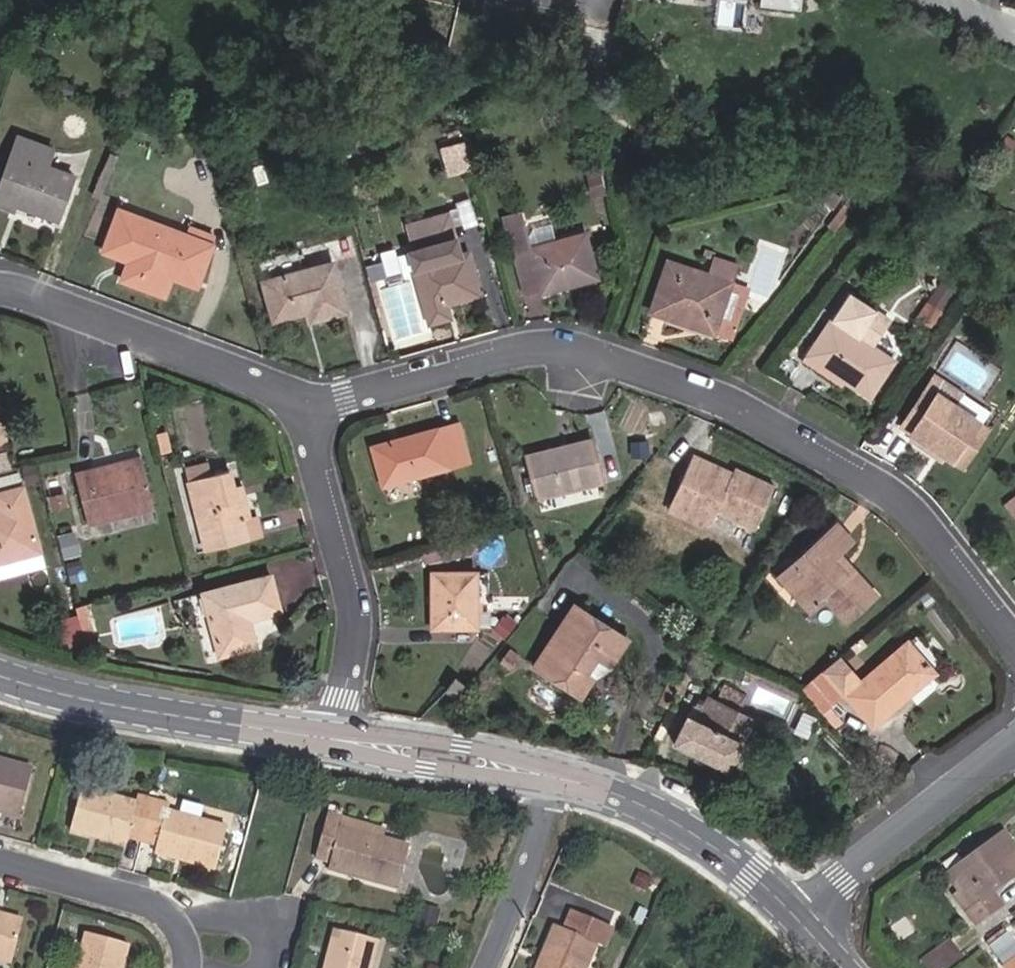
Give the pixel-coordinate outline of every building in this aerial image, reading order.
[(53,151),(19,138),(0,188),(0,205),(14,210),(16,204),(57,220),(74,177),(47,168),(53,151)] [(449,170),(468,165),(462,141),(443,146),(449,170)] [(591,198),(605,194),(598,168),(584,172),(591,198)] [(832,211),(840,199),(821,185),(812,196),(832,211)] [(829,229),(833,232),(856,203),(852,200),(829,229)] [(187,240),(142,224),(143,219),(119,210),(105,247),(130,257),(128,262),(121,281),(165,297),(171,279),(173,274),(198,283),(213,245),(188,236),(187,240)] [(467,250),(459,252),(448,211),(408,222),(415,247),(398,252),(402,269),(414,265),(429,321),(449,315),(445,302),(479,293),(467,250)] [(143,219),(142,224),(187,240),(188,236),(143,219)] [(555,242),(532,249),(527,232),(524,223),(506,228),(525,293),(540,288),(541,293),(597,278),(584,234),(555,242)] [(555,242),(551,225),(527,232),(532,249),(555,242)] [(128,262),(130,257),(105,247),(103,253),(128,262)] [(650,313),(714,335),(732,284),(739,265),(714,256),(707,275),(669,262),(650,313)] [(346,311),(332,263),(262,282),(273,321),(308,312),(311,321),(346,311)] [(171,279),(197,289),(198,283),(173,274),(171,279)] [(714,335),(731,340),(749,290),(732,284),(714,335)] [(869,398),(893,362),(858,340),(876,312),(850,294),(808,357),(869,398)] [(916,319),(931,329),(942,313),(926,303),(916,319)] [(871,348),(889,320),(876,312),(858,340),(871,348)] [(983,404),(939,373),(929,388),(973,418),(983,404)] [(903,426),(916,435),(939,450),(942,446),(951,451),(948,456),(964,466),(989,429),(973,418),(929,388),(903,426)] [(469,462),(458,423),(373,447),(384,487),(469,462)] [(948,456),(951,451),(942,446),(939,450),(916,435),(913,440),(945,461),(948,456)] [(632,459),(650,457),(648,440),(630,442),(632,459)] [(601,482),(591,441),(528,457),(539,498),(601,482)] [(730,479),(723,475),(726,469),(693,454),(666,511),(698,526),(712,523),(716,514),(754,531),(774,487),(735,469),(733,472),(730,479)] [(154,506),(141,457),(75,474),(88,524),(154,506)] [(726,469),(723,475),(730,479),(733,472),(726,469)] [(251,518),(241,520),(233,487),(229,471),(188,482),(206,552),(260,539),(255,517),(251,518)] [(243,485),(233,487),(241,520),(251,518),(243,485)] [(40,552),(23,488),(0,494),(0,563),(40,552)] [(107,534),(159,521),(156,509),(104,521),(107,534)] [(849,576),(833,558),(840,553),(852,542),(837,524),(793,564),(808,581),(794,593),(810,611),(824,599),(847,623),(878,596),(855,571),(849,576)] [(840,553),(833,558),(849,576),(855,571),(840,553)] [(794,593),(808,581),(793,564),(778,576),(794,593)] [(475,628),(475,574),(434,575),(434,628),(475,628)] [(179,612),(193,609),(208,660),(256,647),(250,620),(280,611),(270,575),(175,601),(179,612)] [(575,606),(535,666),(571,691),(592,660),(607,671),(627,641),(575,606)] [(80,628),(84,641),(91,639),(88,626),(80,628)] [(86,649),(94,647),(91,639),(84,641),(86,649)] [(907,697),(903,691),(930,668),(907,642),(846,695),(871,723),(882,713),(886,716),(907,697)] [(508,670),(516,660),(506,653),(499,662),(508,670)] [(837,673),(846,664),(839,656),(822,670),(837,688),(844,682),(837,673)] [(581,697),(594,678),(607,671),(592,660),(571,691),(581,697)] [(907,697),(935,674),(930,668),(903,691),(907,697)] [(837,688),(822,670),(814,677),(834,701),(842,694),(837,688)] [(455,677),(444,691),(458,702),(469,687),(455,677)] [(814,677),(801,689),(821,712),(834,701),(814,677)] [(738,708),(744,698),(724,688),(719,698),(738,708)] [(742,743),(749,747),(761,725),(708,697),(705,702),(699,699),(695,706),(702,710),(696,721),(687,716),(673,743),(728,770),(742,743)] [(886,716),(882,713),(871,723),(874,727),(886,716)] [(17,814),(30,770),(0,762),(0,810),(17,814)] [(125,842),(126,836),(141,840),(151,801),(137,797),(135,804),(80,790),(70,828),(125,842)] [(164,811),(165,805),(151,801),(141,840),(156,844),(154,851),(213,867),(224,827),(209,823),(181,816),(164,811)] [(212,809),(184,802),(181,816),(209,823),(212,809)] [(381,839),(338,827),(341,817),(327,814),(316,858),(329,861),(327,869),(397,887),(408,846),(381,839)] [(381,839),(384,829),(341,817),(338,827),(381,839)] [(970,905),(965,909),(975,923),(1000,904),(990,891),(1014,873),(1014,850),(1002,833),(978,852),(983,859),(952,881),(959,891),(970,905)] [(978,852),(947,875),(952,881),(983,859),(978,852)] [(959,891),(954,895),(965,909),(970,905),(959,891)] [(634,923),(638,911),(619,904),(615,916),(634,923)] [(438,932),(442,918),(418,912),(414,926),(438,932)] [(595,944),(602,947),(611,927),(573,912),(566,930),(556,926),(543,956),(547,958),(543,967),(585,967),(595,944)] [(10,962),(20,922),(0,916),(0,959),(10,962)] [(1011,930),(993,943),(1008,963),(1004,967),(1005,967),(1014,967),(1014,936),(1011,930)] [(375,940),(334,931),(325,967),(368,967),(375,940)] [(126,944),(86,933),(76,967),(120,967),(126,944)] [(933,967),(945,967),(965,953),(952,937),(925,958),(933,967)] [(537,967),(543,967),(547,958),(543,956),(537,967)]
